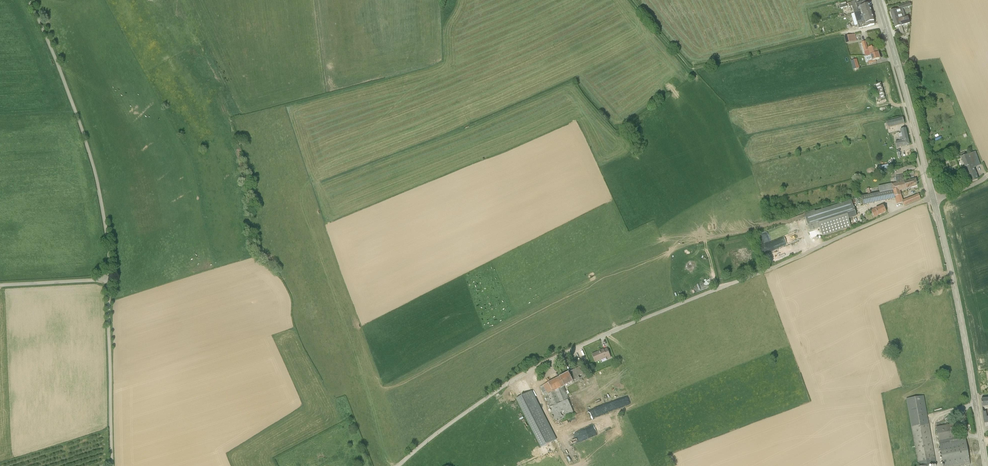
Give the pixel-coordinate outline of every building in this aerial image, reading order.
[(868,0),(866,0),(856,3),(855,0),(851,2),(848,3),(849,7),(852,6),(853,9),(854,13),(858,12),(862,11),(866,10),(865,9),(870,8),(868,0)] [(909,23),(907,17),(906,18),(903,8),(911,6),(910,2),(899,6),(900,9),(896,10),(895,10),(890,12),(893,22),(894,22),(895,27),(909,23)] [(857,17),(858,19),(858,20),(856,21),(858,25),(859,28),(867,26),(867,27),(874,24),(873,21),(874,21),(872,15),(870,8),(865,9),(866,10),(862,11),(858,12),(854,13),(855,17),(857,17)] [(850,35),(844,36),(846,43),(857,41),(855,34),(853,34),(850,35)] [(866,56),(867,56),(878,53),(876,47),(872,48),(872,47),(867,48),(865,41),(862,42),(866,56)] [(880,59),(878,53),(867,56),(868,61),(869,64),(876,62),(876,60),(880,59)] [(883,88),(882,88),(881,83),(875,84),(878,100),(886,99),(883,88)] [(888,128),(904,123),(903,118),(886,122),(888,128)] [(896,148),(909,145),(905,129),(900,130),(901,133),(898,134),(900,142),(895,143),(896,148)] [(973,168),(980,165),(975,152),(969,154),(961,157),(971,182),(978,179),(973,168)] [(916,179),(904,181),(897,183),(891,184),(891,183),(878,186),(880,193),(893,190),(895,197),(900,195),(899,191),(917,186),(916,179)] [(893,190),(880,193),(862,196),(863,205),(895,198),(895,197),(893,190)] [(903,203),(904,205),(904,206),(921,199),(919,194),(902,201),(903,202),(903,203)] [(814,210),(804,214),(808,228),(819,224),(823,236),(851,227),(847,215),(855,212),(851,200),(815,211),(814,210)] [(884,207),(883,205),(875,209),(875,208),(872,210),(872,211),(871,211),(874,217),(886,212),(884,208),(884,206),(884,207)] [(933,283),(929,273),(923,275),(927,286),(933,283)] [(608,345),(593,351),(597,362),(612,356),(608,345)] [(581,366),(540,387),(556,422),(574,414),(568,400),(569,399),(567,394),(569,393),(568,391),(566,391),(564,386),(573,382),(573,383),(586,376),(581,366)] [(541,448),(556,440),(531,391),(516,399),(541,448)] [(904,399),(917,460),(935,456),(921,396),(904,399)] [(606,405),(560,424),(563,432),(609,413),(606,405)] [(611,417),(586,427),(590,436),(615,426),(611,417)] [(936,426),(943,465),(959,465),(969,464),(964,438),(959,439),(956,423),(936,426)]
